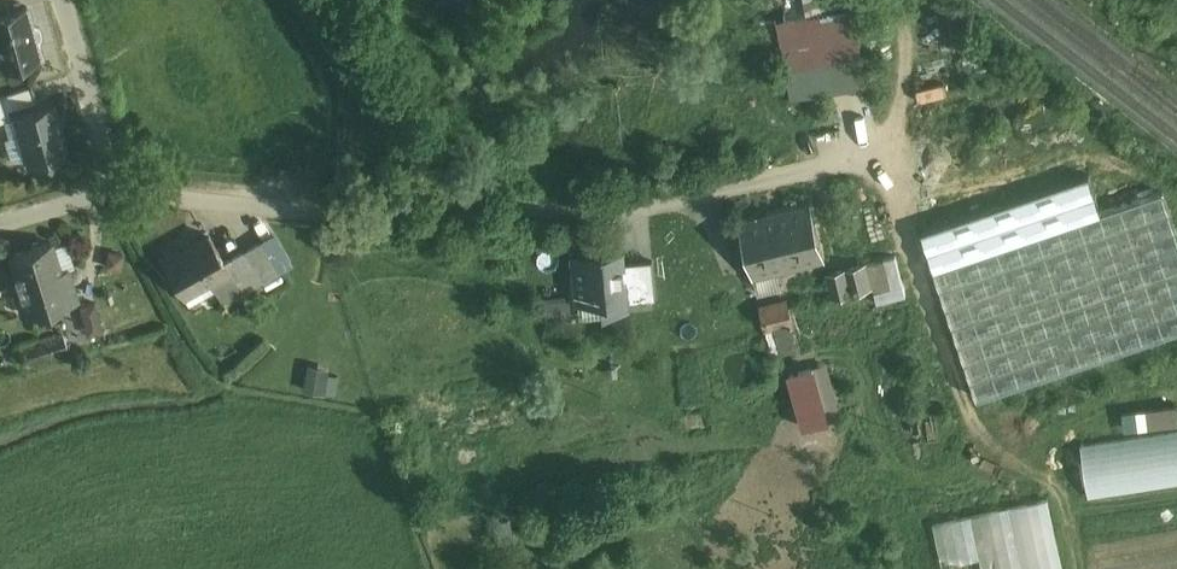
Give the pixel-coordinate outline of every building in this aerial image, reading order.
[(26,6),(0,13),(0,65),(39,55),(26,6)] [(780,24),(795,100),(866,86),(852,11),(780,24)] [(41,104),(34,82),(0,94),(0,118),(41,104)] [(67,151),(56,104),(13,115),(24,161),(67,151)] [(813,203),(739,221),(753,276),(827,257),(813,203)] [(245,298),(228,268),(210,238),(166,262),(184,293),(210,278),(227,308),(245,298)] [(52,242),(14,251),(29,312),(67,302),(52,242)] [(903,252),(831,267),(837,295),(876,287),(879,298),(911,291),(903,252)] [(624,254),(575,257),(578,302),(626,299),(624,254)] [(777,353),(807,346),(796,296),(766,302),(777,353)] [(84,304),(93,332),(107,327),(98,300),(84,304)] [(344,370),(313,363),(308,387),(339,394),(344,370)] [(801,366),(804,423),(839,421),(836,364),(801,366)] [(1088,441),(1096,492),(1176,481),(1176,428),(1088,441)] [(940,520),(949,568),(1070,568),(1056,497),(940,520)]
